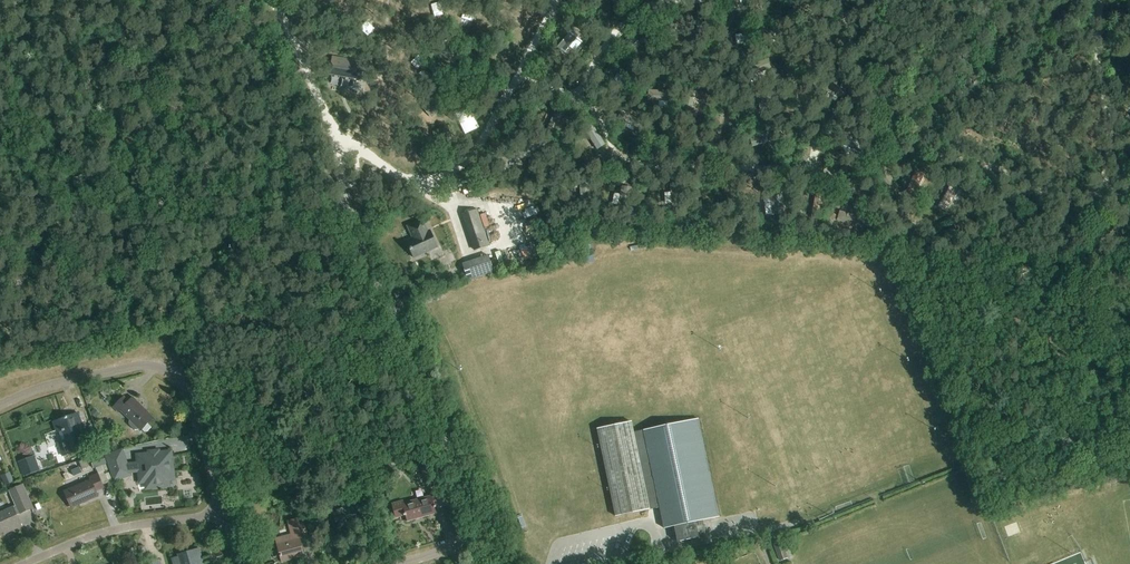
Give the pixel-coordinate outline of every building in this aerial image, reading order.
[(813,15),(787,10),(786,19),(811,24),(813,15)] [(677,28),(685,25),(681,16),(674,19),(658,25),(662,34),(677,28)] [(754,47),(750,26),(740,28),(741,34),(735,36),(737,45),(743,44),(744,49),(754,47)] [(574,28),(557,48),(565,54),(582,34),(574,28)] [(641,28),(623,43),(629,49),(647,34),(641,28)] [(814,67),(809,44),(800,46),(805,69),(814,67)] [(487,48),(475,45),(473,55),(484,58),(487,48)] [(456,50),(445,49),(444,62),(454,64),(456,50)] [(332,55),(331,61),(329,73),(367,79),(370,62),(332,55)] [(759,73),(773,67),(769,58),(745,68),(749,77),(752,76),(754,83),(762,80),(759,73)] [(611,62),(607,70),(629,81),(633,73),(611,62)] [(846,91),(827,82),(823,90),(832,94),(829,100),(836,103),(838,98),(842,100),(846,91)] [(673,102),(673,91),(650,90),(650,101),(673,102)] [(687,93),(682,116),(692,118),(697,95),(687,93)] [(422,107),(432,118),(443,108),(433,98),(422,107)] [(553,136),(562,115),(554,112),(545,132),(553,136)] [(620,112),(617,119),(637,130),(641,123),(620,112)] [(718,141),(722,118),(714,117),(710,139),(718,141)] [(597,151),(605,145),(592,125),(584,130),(597,151)] [(447,127),(432,133),(437,147),(453,141),(447,127)] [(754,147),(773,142),(770,132),(751,137),(754,147)] [(858,158),(863,155),(852,133),(846,137),(847,139),(841,142),(848,156),(854,153),(858,158)] [(512,153),(538,149),(536,139),(511,143),(512,153)] [(890,193),(898,188),(883,168),(875,174),(890,193)] [(904,195),(913,199),(922,177),(913,173),(904,195)] [(590,200),(589,177),(579,177),(580,200),(590,200)] [(732,182),(722,185),(730,208),(739,205),(732,182)] [(679,206),(678,184),(669,184),(669,193),(664,194),(664,205),(670,205),(670,207),(679,206)] [(963,194),(958,190),(950,186),(938,208),(945,212),(952,199),(958,203),(963,194)] [(629,189),(621,188),(619,196),(614,195),(612,206),(617,207),(617,210),(625,212),(629,189)] [(779,191),(770,192),(772,204),(764,206),(766,217),(774,216),(783,214),(779,191)] [(815,193),(813,205),(807,204),(806,212),(812,213),(811,218),(822,219),(826,194),(815,193)] [(490,246),(478,210),(462,215),(474,252),(490,246)] [(860,229),(863,219),(839,212),(837,222),(860,229)] [(413,258),(437,247),(430,231),(428,232),(422,220),(408,227),(413,239),(406,242),(413,258)] [(492,256),(466,261),(469,278),(496,272),(492,256)] [(125,396),(114,407),(119,412),(121,410),(131,420),(129,421),(129,425),(134,430),(137,430),(139,428),(141,430),(153,418),(133,397),(129,401),(125,396)] [(78,414),(54,422),(58,433),(59,432),(63,443),(59,445),(63,457),(82,450),(77,438),(86,435),(78,414)] [(705,536),(702,521),(719,517),(698,419),(633,433),(631,422),(597,429),(616,517),(660,508),(664,529),(674,527),(677,542),(705,536)] [(174,479),(171,452),(138,455),(139,464),(127,465),(122,451),(108,456),(116,479),(130,474),(129,471),(140,470),(141,480),(151,479),(152,488),(169,486),(169,479),(174,479)] [(90,458),(93,469),(106,465),(103,454),(90,458)] [(34,456),(17,463),(23,477),(40,471),(34,456)] [(428,459),(419,463),(429,488),(439,484),(428,459)] [(82,473),(79,467),(71,470),(74,476),(82,473)] [(357,491),(367,488),(360,470),(350,474),(357,491)] [(13,482),(9,472),(0,476),(4,485),(13,482)] [(104,488),(99,478),(98,475),(90,478),(91,481),(65,492),(72,508),(98,496),(96,492),(104,488)] [(293,481),(285,484),(288,493),(296,490),(293,481)] [(17,506),(0,514),(0,534),(7,531),(8,534),(23,527),(18,516),(34,509),(24,485),(10,491),(17,506)] [(445,491),(439,493),(431,495),(431,498),(404,505),(404,502),(393,505),(396,518),(404,516),(404,517),(407,516),(408,521),(436,514),(435,509),(448,505),(445,491)] [(339,528),(361,520),(354,501),(341,506),(342,509),(333,512),(339,528)] [(291,535),(275,539),(281,563),(305,557),(300,539),(308,537),(302,517),(287,522),(291,535)] [(779,562),(787,559),(781,542),(773,545),(779,562)] [(199,549),(178,555),(181,563),(204,563),(199,549)]
